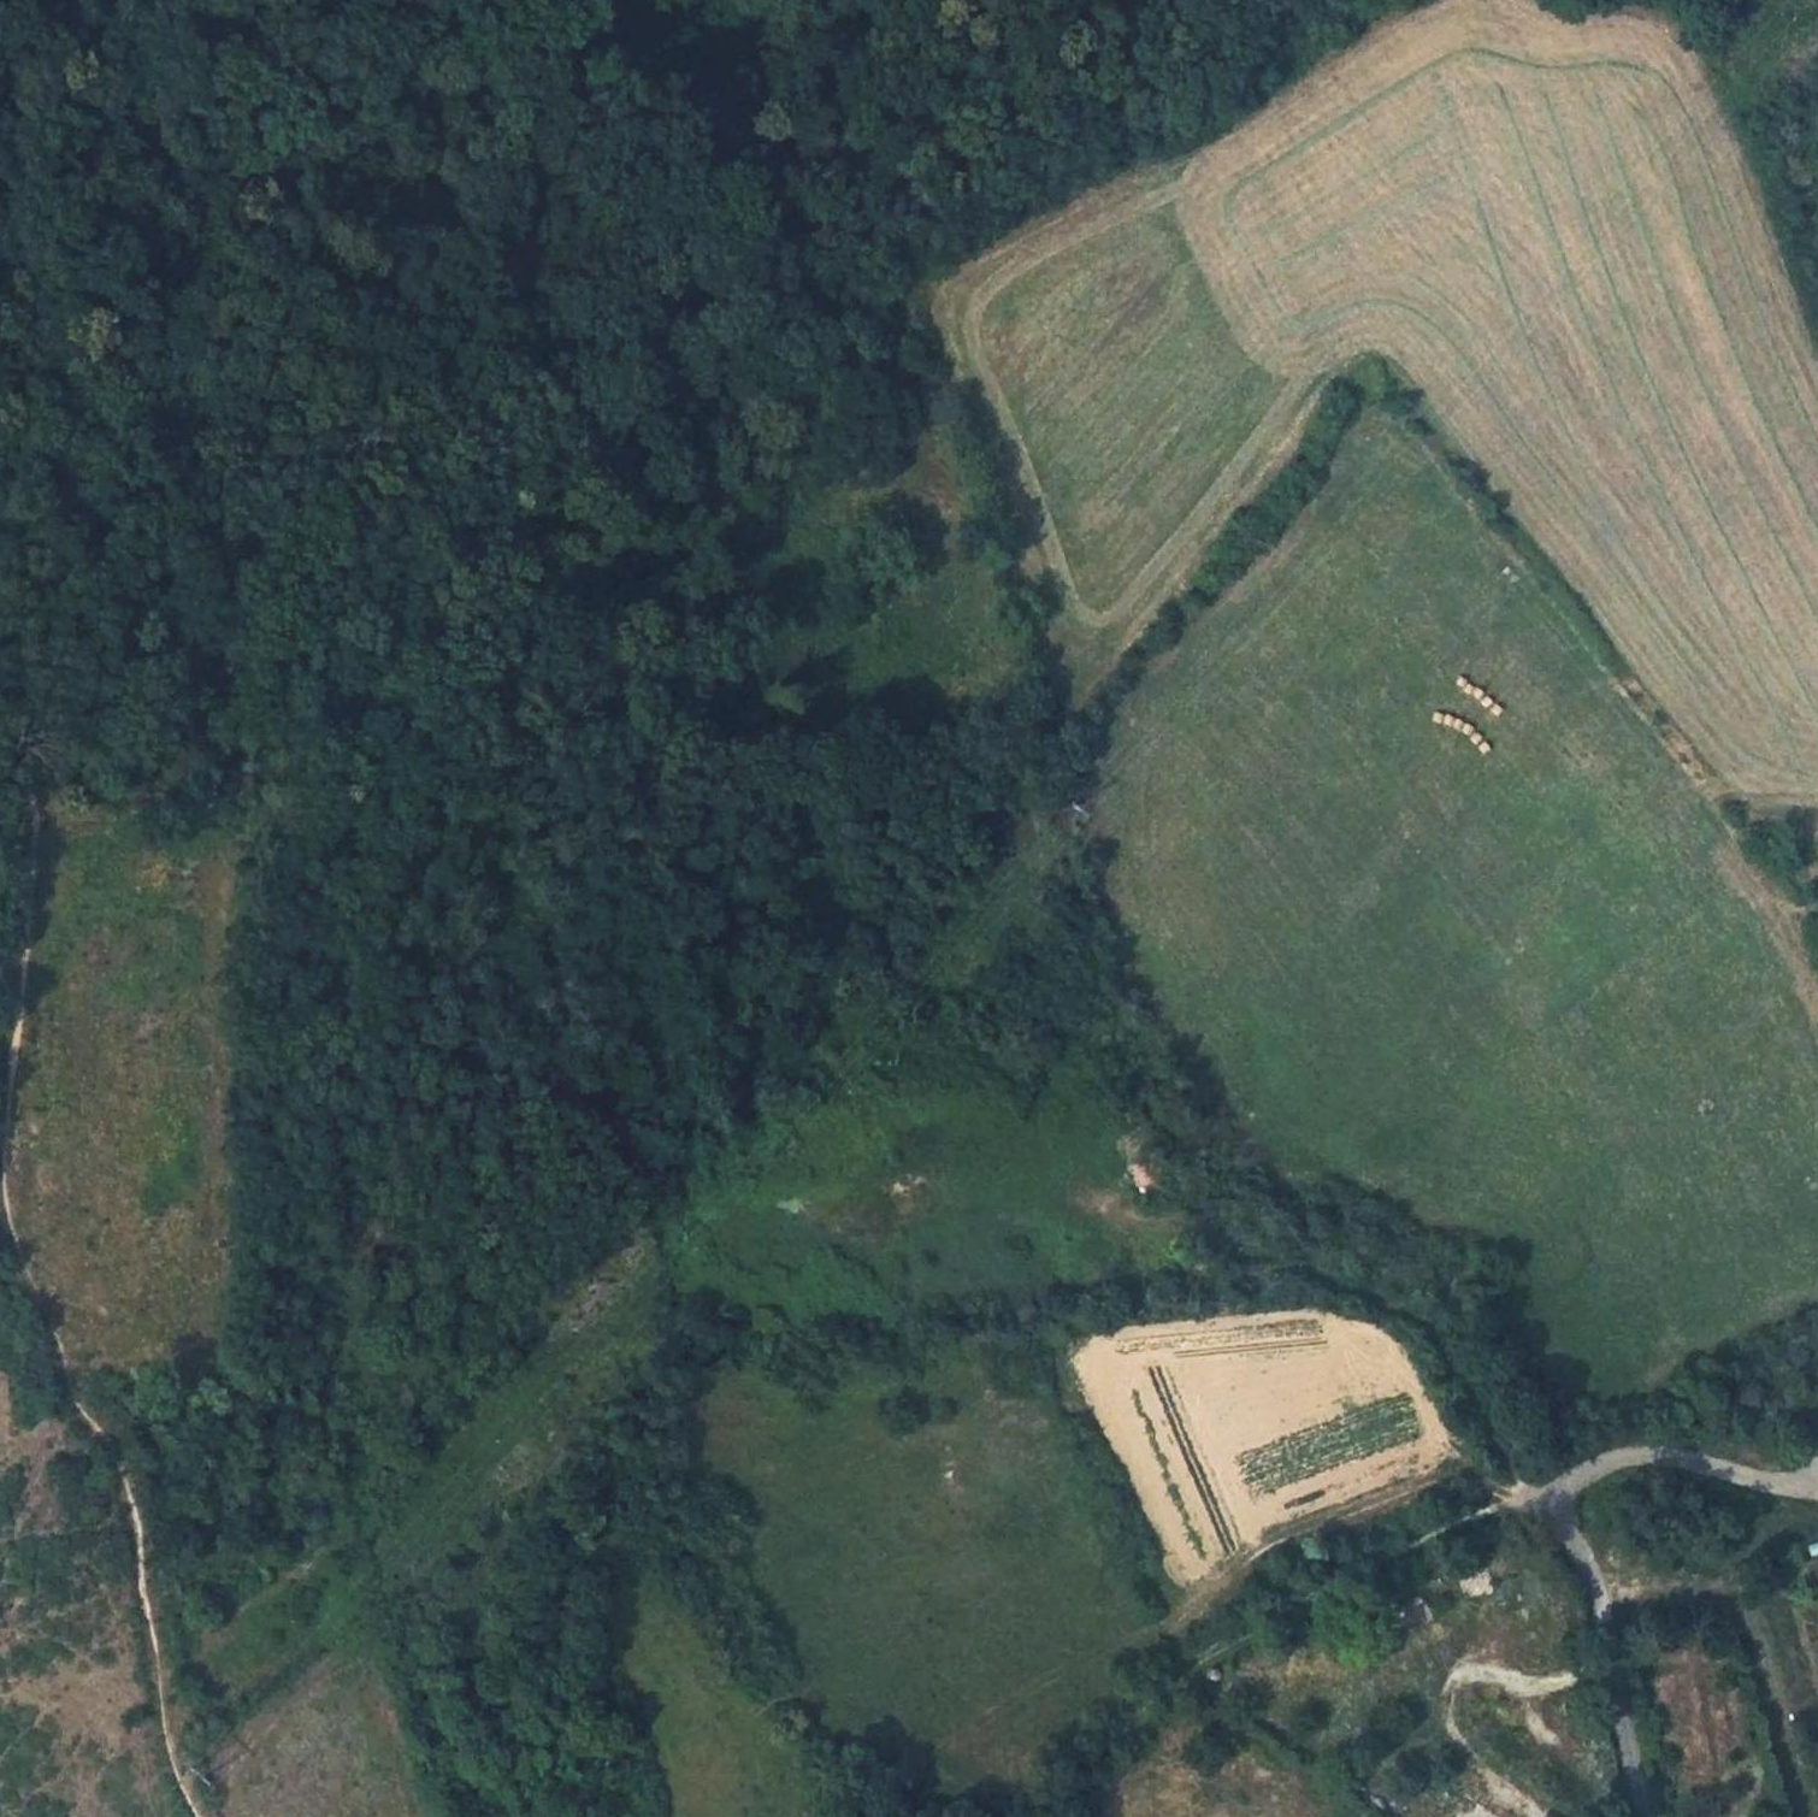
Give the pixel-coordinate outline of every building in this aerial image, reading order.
[(1486,1566),(1455,1578),(1464,1600),(1494,1588),(1486,1566)] [(1213,1665),(1205,1670),(1208,1675),(1210,1677),(1215,1679),(1218,1677),(1219,1676),(1219,1672),(1217,1668),(1213,1665)]
